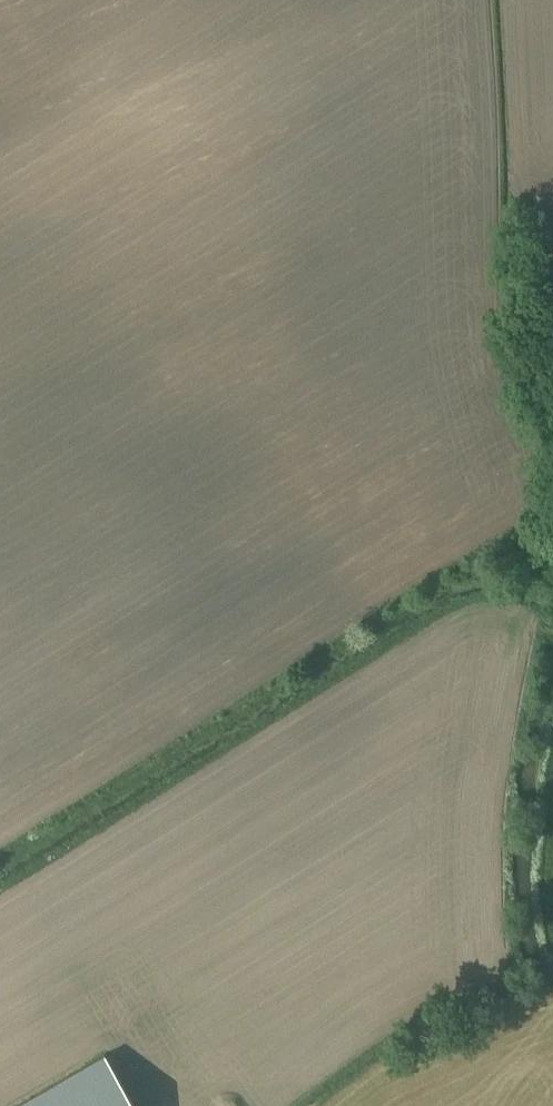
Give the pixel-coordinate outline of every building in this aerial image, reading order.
[(104,1050),(9,1105),(137,1105),(104,1050)]
